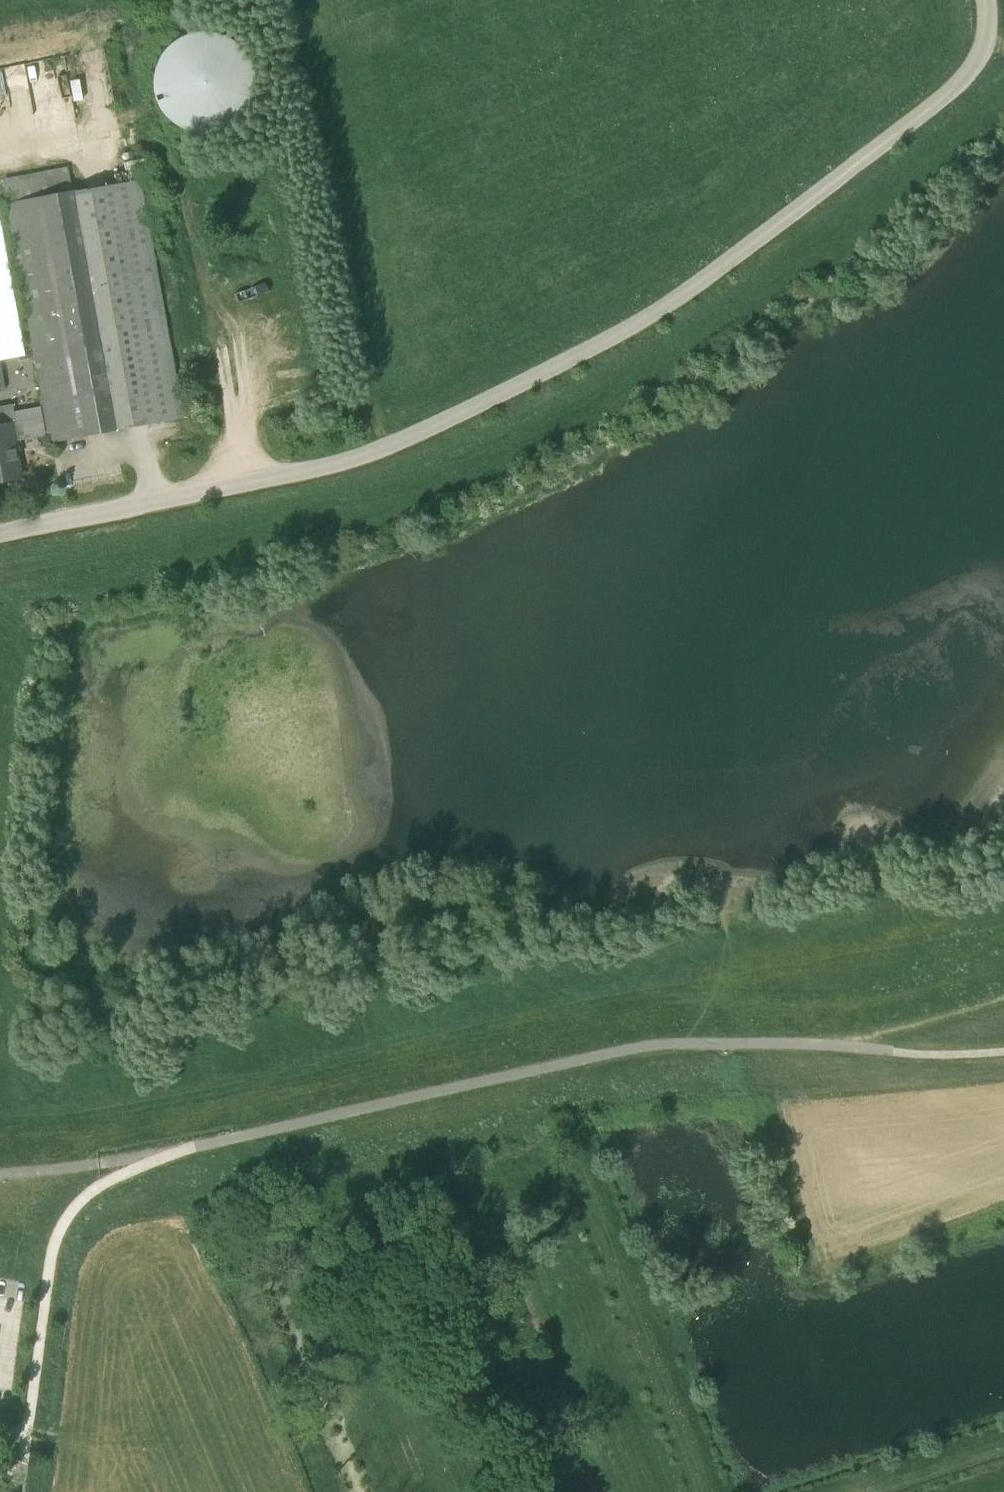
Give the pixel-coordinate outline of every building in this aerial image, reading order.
[(253,79),(253,78),(252,69),(249,59),(245,52),(239,45),(233,40),(224,35),(213,32),(205,32),(195,33),(187,37),(181,40),(173,46),(168,53),(163,62),(161,70),(160,78),(161,87),(163,94),(168,104),(173,110),(180,117),(188,121),(196,124),(205,125),(211,125),(217,124),(223,122),(232,118),(239,112),(245,106),(249,97),(252,89),(253,79)] [(182,418),(139,180),(128,181),(71,191),(66,166),(0,178),(4,203),(44,418),(49,443),(182,418)] [(11,424),(0,426),(0,481),(20,477),(11,424)]
